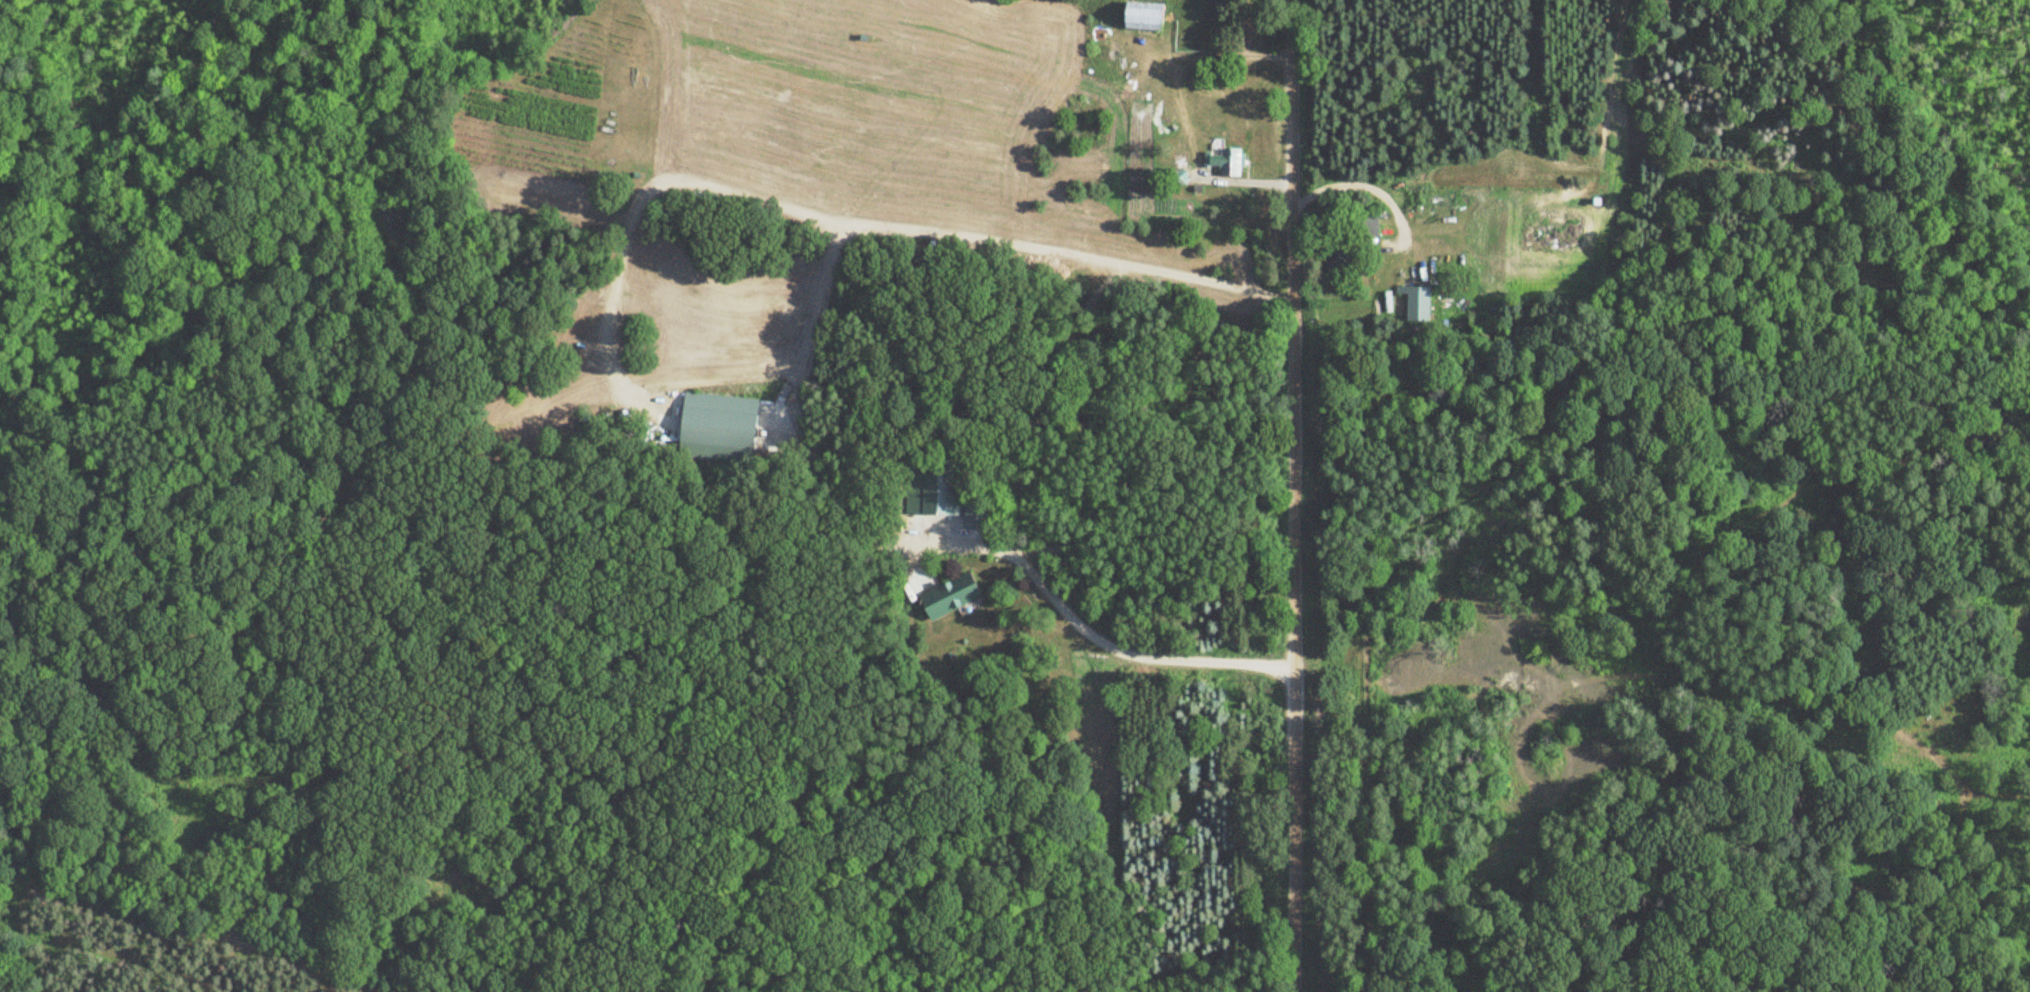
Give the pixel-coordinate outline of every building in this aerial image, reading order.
[(1129,28),(1166,31),(1168,4),(1130,2),(1129,28)] [(1204,148),(1204,167),(1223,167),(1223,176),(1244,176),(1244,148),(1204,148)] [(1430,286),(1396,286),(1396,294),(1407,294),(1407,320),(1430,320),(1430,286)] [(759,397),(685,392),(681,444),(756,449),(759,397)] [(984,507),(965,507),(965,524),(984,524),(984,507)] [(984,598),(973,572),(921,595),(932,620),(984,598)]
